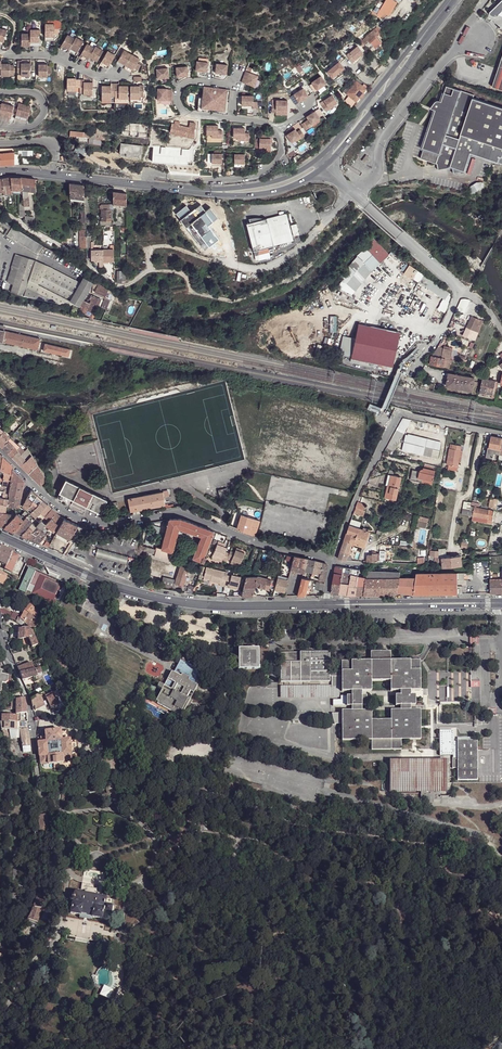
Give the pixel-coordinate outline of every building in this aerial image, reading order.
[(382,3),(378,0),(373,9),(376,13),(378,9),(382,3)] [(384,13),(392,0),(384,0),(382,3),(378,9),(383,12),(384,13)] [(387,15),(395,2),(392,0),(384,13),(387,15)] [(495,18),(498,15),(501,17),(501,1),(489,13),(490,16),(495,18)] [(50,23),(44,23),(44,39),(53,39),(53,37),(54,36),(57,34),(57,33),(57,27),(53,27),(53,25),(51,25),(50,23)] [(38,28),(29,28),(29,33),(29,44),(38,44),(38,28)] [(374,28),(361,39),(364,42),(367,39),(374,48),(380,42),(375,36),(379,33),(377,31),(374,28)] [(29,44),(29,33),(20,33),(20,44),(29,44)] [(67,50),(74,38),(66,34),(58,47),(66,52),(67,50)] [(74,38),(67,50),(74,55),(83,41),(75,36),(74,38)] [(86,59),(93,47),(86,42),(78,56),(85,61),(86,59)] [(93,47),(86,59),(94,64),(102,50),(95,45),(93,47)] [(345,54),(351,49),(348,46),(342,51),(345,54)] [(359,46),(347,53),(353,64),(366,56),(359,46)] [(117,59),(124,64),(131,53),(123,49),(117,59)] [(98,64),(106,68),(109,62),(114,54),(107,50),(98,64)] [(124,64),(132,69),(134,66),(136,62),(139,58),(131,53),(124,64)] [(20,62),(20,59),(16,59),(16,71),(20,72),(20,74),(29,74),(30,62),(22,61),(22,64),(20,64),(20,62)] [(493,87),(501,90),(501,59),(493,87)] [(207,63),(207,61),(196,60),(194,69),(206,70),(207,63)] [(336,60),(325,71),(331,77),(342,66),(336,60)] [(9,62),(0,62),(0,72),(0,75),(13,74),(13,64),(9,64),(9,62)] [(214,71),(226,72),(226,63),(215,62),(215,64),(214,71)] [(38,63),(38,75),(46,76),(46,72),(46,64),(46,63),(38,63)] [(175,68),(176,76),(187,74),(186,65),(175,66),(175,68)] [(342,66),(331,77),(334,80),(345,69),(342,66)] [(167,67),(155,68),(156,78),(168,77),(167,69),(167,67)] [(245,70),(245,71),(242,77),(247,78),(245,82),(254,85),(258,74),(245,70)] [(335,80),(339,85),(349,77),(346,73),(335,80)] [(316,89),(326,83),(320,75),(310,81),(316,89)] [(75,77),(66,77),(66,89),(67,89),(75,89),(75,86),(75,78),(75,77)] [(344,91),(346,93),(355,81),(353,79),(344,91)] [(91,81),(83,80),(83,86),(83,93),(83,94),(91,94),(91,88),(91,81)] [(351,107),(366,88),(355,80),(355,81),(346,93),(349,95),(345,100),(348,105),(351,107)] [(316,89),(315,90),(317,93),(328,85),(326,83),(316,89)] [(110,84),(101,84),(101,97),(110,97),(110,95),(110,84)] [(127,84),(118,84),(118,95),(118,97),(127,97),(127,84)] [(129,85),(129,97),(139,97),(139,95),(139,85),(129,85)] [(226,89),(203,86),(201,98),(200,108),(208,109),(216,110),(223,110),(226,89)] [(420,160),(437,166),(438,171),(449,169),(450,170),(451,167),(455,153),(459,154),(465,137),(501,149),(501,108),(472,99),(473,95),(446,86),(441,102),(439,102),(438,101),(435,102),(434,103),(430,108),(435,111),(422,150),(423,150),(420,160)] [(166,87),(156,87),(156,99),(166,99),(166,87)] [(298,101),(307,95),(302,87),(292,93),(298,101)] [(226,89),(223,110),(216,110),(215,112),(227,113),(229,89),(226,89)] [(327,107),(336,101),(331,93),(322,99),(324,102),(327,107)] [(252,94),(241,94),(241,104),(252,104),(252,94)] [(200,108),(201,98),(198,97),(196,110),(207,111),(208,109),(200,108)] [(286,99),(275,99),(275,104),(272,104),(272,112),(276,112),(276,115),(286,114),(286,99)] [(13,106),(1,102),(0,104),(0,105),(0,118),(9,121),(13,106)] [(18,103),(14,118),(26,121),(30,105),(18,103)] [(307,119),(311,124),(320,118),(314,111),(305,116),(307,119)] [(170,123),(168,133),(185,136),(192,138),(193,129),(194,128),(187,127),(177,125),(173,124),(170,123)] [(205,124),(205,133),(217,134),(217,129),(217,124),(205,124)] [(244,127),(232,127),(232,136),(244,136),(244,131),(244,127)] [(296,130),(294,128),(285,134),(291,141),(299,135),(296,130)] [(266,137),(258,137),(258,147),(270,147),(270,143),(270,137),(266,137)] [(451,167),(464,171),(470,154),(501,164),(501,149),(465,137),(459,154),(455,153),(451,167)] [(140,157),(141,143),(120,142),(119,155),(140,157)] [(84,155),(84,147),(75,146),(74,153),(84,155)] [(0,164),(14,164),(14,155),(14,152),(0,153),(0,159),(0,164)] [(211,162),(221,162),(221,152),(211,152),(211,162)] [(244,153),(233,152),(233,157),(233,162),(244,162),(244,153)] [(11,177),(3,178),(4,191),(12,190),(12,189),(11,177)] [(21,177),(11,177),(12,189),(22,189),(21,177)] [(36,179),(21,177),(22,189),(28,190),(35,191),(36,191),(36,179)] [(472,194),(483,187),(484,183),(481,182),(477,182),(470,186),(468,189),(468,193),(472,194)] [(83,185),(70,183),(71,197),(84,198),(83,185)] [(127,193),(113,191),(114,203),(127,205),(127,193)] [(187,216),(206,237),(218,227),(213,221),(212,222),(198,206),(187,216)] [(110,209),(101,210),(101,220),(111,220),(111,210),(110,209)] [(247,222),(253,250),(258,249),(268,246),(269,251),(273,250),(274,245),(294,240),(287,212),(265,218),(261,217),(256,217),(249,217),(250,222),(247,222)] [(25,223),(33,227),(33,217),(24,216),(25,223)] [(7,229),(5,233),(7,235),(11,228),(1,221),(0,223),(0,224),(7,229)] [(291,225),(294,236),(300,235),(297,224),(291,225)] [(43,245),(12,227),(11,228),(7,235),(38,253),(43,246),(43,245)] [(369,245),(357,256),(364,264),(382,247),(372,236),(366,242),(369,245)] [(91,250),(92,261),(97,260),(99,260),(103,260),(103,249),(93,250),(91,250)] [(103,260),(103,262),(108,261),(114,261),(114,249),(110,249),(103,249),(103,260)] [(22,256),(16,254),(8,281),(14,283),(22,256)] [(35,261),(22,256),(14,283),(13,285),(11,292),(24,296),(29,280),(33,267),(35,261)] [(339,277),(346,283),(361,266),(354,260),(339,277)] [(33,267),(44,271),(78,289),(80,283),(47,266),(35,261),(33,267)] [(8,281),(11,268),(0,265),(0,281),(7,283),(8,281)] [(44,271),(33,267),(29,280),(70,301),(73,297),(76,292),(78,289),(44,271)] [(127,271),(117,271),(117,282),(122,282),(122,280),(127,281),(127,271)] [(421,279),(418,282),(449,302),(451,297),(450,296),(451,294),(424,276),(421,279)] [(83,278),(80,283),(78,289),(76,292),(79,293),(75,299),(73,303),(80,306),(82,300),(87,302),(90,294),(93,296),(94,296),(96,292),(95,292),(98,286),(83,278)] [(70,301),(29,280),(24,296),(59,304),(67,306),(70,301)] [(0,281),(0,289),(11,292),(13,285),(7,283),(0,281)] [(105,296),(108,290),(99,283),(98,286),(95,292),(96,292),(105,296)] [(94,296),(93,296),(89,303),(85,313),(85,314),(93,319),(101,299),(94,296)] [(461,297),(458,309),(465,312),(469,299),(461,297)] [(80,311),(85,313),(89,303),(87,302),(82,300),(80,306),(82,307),(80,311)] [(70,301),(67,306),(78,313),(80,311),(82,307),(80,306),(73,303),(70,301)] [(472,316),(467,328),(475,331),(480,320),(472,316)] [(352,357),(351,358),(361,360),(379,364),(393,367),(401,333),(359,324),(356,339),(352,357)] [(40,339),(5,331),(3,341),(38,349),(40,339)] [(352,357),(356,339),(343,336),(339,354),(352,357)] [(68,356),(70,349),(44,343),(43,350),(68,356)] [(438,348),(433,356),(446,358),(448,349),(441,347),(438,347),(438,348)] [(431,365),(444,367),(446,358),(433,356),(431,365)] [(449,374),(447,387),(452,387),(458,388),(458,389),(462,389),(467,390),(468,391),(472,391),(475,379),(464,377),(460,376),(449,374)] [(480,393),(494,395),(496,382),(482,379),(480,393)] [(404,430),(405,431),(411,419),(403,418),(398,427),(404,430)] [(386,447),(393,451),(403,433),(396,430),(386,447)] [(4,431),(0,435),(0,445),(2,447),(8,439),(9,437),(4,431)] [(438,458),(441,442),(410,435),(407,436),(404,442),(402,450),(438,458)] [(9,437),(8,439),(14,445),(21,454),(24,451),(10,436),(9,437)] [(501,446),(501,438),(492,436),(489,448),(488,457),(494,458),(495,454),(500,455),(501,446)] [(8,439),(2,447),(9,454),(16,461),(22,456),(21,454),(14,445),(8,439)] [(449,448),(446,464),(449,465),(458,466),(459,462),(461,450),(462,446),(453,444),(452,448),(449,448)] [(31,454),(27,448),(24,451),(21,454),(22,456),(16,461),(21,466),(31,454)] [(4,472),(4,473),(4,474),(12,476),(13,469),(13,467),(11,465),(11,464),(6,458),(5,459),(2,455),(0,453),(0,469),(4,472)] [(37,465),(31,454),(21,466),(29,473),(32,470),(37,465)] [(425,463),(424,469),(423,469),(422,470),(421,471),(420,473),(419,479),(423,480),(423,478),(433,481),(436,466),(425,463)] [(29,473),(40,485),(43,481),(43,477),(44,477),(44,476),(43,475),(37,465),(32,470),(29,473)] [(24,480),(13,469),(12,476),(11,479),(12,479),(10,487),(10,490),(9,495),(21,496),(23,483),(24,480)] [(413,469),(411,479),(418,481),(419,479),(420,473),(418,472),(418,470),(413,469)] [(10,487),(12,479),(11,479),(12,476),(4,474),(3,477),(3,481),(2,485),(10,487)] [(389,485),(386,495),(397,497),(401,476),(392,474),(390,485),(389,485)] [(87,506),(100,513),(107,499),(66,479),(60,493),(73,500),(87,506)] [(221,499),(229,497),(227,488),(218,491),(221,499)] [(37,495),(31,490),(28,496),(27,498),(23,503),(28,506),(37,495)] [(140,509),(146,508),(165,504),(164,497),(163,491),(143,495),(128,498),(131,511),(133,511),(135,510),(140,509)] [(21,496),(9,495),(8,506),(15,506),(19,507),(21,496)] [(42,500),(37,495),(28,506),(32,510),(42,500)] [(491,497),(489,507),(496,508),(497,499),(491,497)] [(47,504),(42,500),(32,510),(31,512),(30,512),(36,517),(40,512),(47,504)] [(85,510),(87,506),(73,500),(72,504),(85,510)] [(463,508),(470,510),(472,502),(464,501),(463,508)] [(365,505),(358,502),(354,513),(363,516),(365,511),(363,510),(365,505)] [(52,509),(47,504),(40,512),(44,516),(52,509)] [(477,518),(487,520),(489,510),(474,508),(473,511),(472,517),(477,518)] [(56,513),(52,509),(44,516),(49,521),(56,513)] [(14,515),(4,527),(13,531),(23,520),(20,517),(16,513),(14,515)] [(49,528),(53,531),(61,517),(56,513),(49,521),(46,525),(45,525),(49,528)] [(255,535),(259,520),(241,513),(237,528),(255,535)] [(14,515),(7,514),(2,526),(4,527),(14,515)] [(27,516),(26,517),(31,523),(32,522),(34,520),(28,515),(28,514),(27,516)] [(23,520),(13,531),(21,535),(29,525),(31,523),(26,517),(23,520)] [(61,517),(53,531),(56,533),(56,532),(64,518),(61,517)] [(75,530),(77,525),(64,518),(56,532),(69,539),(72,534),(74,531),(75,530)] [(215,531),(192,522),(181,519),(169,519),(161,548),(161,549),(171,551),(178,528),(201,535),(196,550),(189,547),(186,553),(187,555),(204,561),(205,556),(211,542),(215,531)] [(339,558),(346,560),(348,555),(353,542),(366,546),(371,531),(360,528),(362,522),(352,519),(350,525),(339,558)] [(46,525),(41,521),(39,523),(36,526),(41,530),(43,527),(45,526),(45,525),(46,525)] [(21,535),(26,537),(33,529),(29,525),(21,535)] [(33,529),(26,537),(32,540),(41,530),(36,526),(33,529)] [(32,540),(39,543),(45,534),(44,534),(45,532),(41,530),(32,540)] [(223,543),(226,535),(215,531),(211,542),(215,544),(217,540),(223,543)] [(140,545),(139,549),(154,553),(155,549),(142,546),(143,540),(141,540),(140,545)] [(218,544),(217,543),(212,554),(223,558),(222,560),(227,562),(228,557),(232,559),(231,560),(240,563),(245,553),(240,551),(235,549),(234,552),(230,550),(229,553),(225,552),(227,548),(223,546),(218,544)] [(0,548),(0,562),(6,565),(5,568),(12,572),(19,554),(13,551),(1,546),(0,548)] [(154,553),(153,557),(169,561),(171,551),(161,549),(161,548),(156,547),(155,549),(154,553)] [(108,559),(110,551),(98,548),(95,556),(108,559)] [(446,548),(436,548),(436,551),(438,551),(438,557),(439,558),(442,558),(447,557),(446,548)] [(368,561),(369,561),(378,562),(385,562),(386,551),(380,551),(380,554),(379,554),(373,553),(373,555),(368,554),(368,561)] [(115,553),(113,561),(125,564),(127,556),(115,553)] [(308,558),(294,556),(291,568),(303,572),(304,572),(305,571),(308,558)] [(443,568),(462,566),(461,560),(461,556),(447,557),(442,558),(443,562),(443,568)] [(307,571),(312,572),(315,561),(308,558),(305,571),(304,572),(303,572),(302,577),(305,578),(307,571)] [(320,574),(321,574),(322,563),(315,561),(312,572),(315,573),(320,574)] [(326,564),(322,563),(321,574),(320,574),(318,580),(325,581),(327,567),(327,566),(327,565),(326,564)] [(175,582),(182,585),(188,568),(180,565),(175,579),(175,582)] [(334,573),(343,575),(343,572),(344,567),(335,566),(334,573)] [(227,572),(205,567),(203,578),(207,579),(208,578),(210,579),(210,580),(210,581),(219,584),(219,586),(223,587),(224,585),(229,586),(228,588),(237,590),(240,577),(237,576),(233,575),(231,575),(231,576),(226,575),(227,572)] [(26,593),(26,591),(48,601),(47,603),(52,605),(53,606),(55,602),(61,605),(68,590),(76,594),(79,592),(82,583),(73,579),(70,585),(69,588),(62,585),(47,578),(47,577),(29,568),(19,590),(26,593)] [(348,595),(356,595),(359,577),(360,569),(353,568),(352,574),(350,582),(348,594),(348,595)] [(367,578),(400,578),(400,572),(368,570),(367,578)] [(350,582),(352,574),(343,572),(343,575),(342,580),(350,582)] [(331,593),(339,594),(342,580),(343,575),(334,573),(331,593)] [(458,573),(417,574),(416,579),(414,594),(415,595),(429,594),(453,594),(458,594),(467,594),(467,586),(458,586),(458,580),(464,580),(464,573),(458,573)] [(242,596),(253,596),(255,585),(257,576),(250,576),(246,576),(242,596)] [(257,576),(255,585),(269,588),(273,589),(275,581),(271,580),(271,579),(257,576)] [(47,577),(47,578),(62,585),(63,584),(47,577)] [(161,585),(180,589),(182,585),(175,582),(175,579),(163,577),(160,585),(161,585)] [(297,595),(305,595),(309,579),(305,578),(302,577),(297,595)] [(356,595),(364,594),(367,578),(359,577),(356,595)] [(275,589),(285,592),(288,580),(278,578),(275,589)] [(367,578),(364,594),(393,594),(398,592),(400,578),(367,578)] [(416,579),(400,578),(398,592),(414,594),(416,579)] [(501,593),(501,579),(491,580),(491,593),(501,593)] [(339,594),(348,594),(350,582),(342,580),(339,594)] [(186,593),(192,593),(194,586),(189,584),(186,593)] [(27,603),(19,611),(23,614),(25,611),(30,605),(27,603)] [(33,610),(34,609),(30,605),(25,611),(23,614),(22,615),(19,619),(23,622),(33,610)] [(127,608),(122,606),(120,611),(121,612),(119,615),(130,619),(131,615),(125,613),(127,608)] [(0,609),(0,612),(0,613),(16,621),(17,618),(19,614),(13,612),(12,613),(1,609),(0,609)] [(34,618),(37,614),(33,610),(23,622),(29,626),(33,629),(39,623),(34,618)] [(19,639),(28,638),(29,630),(29,628),(28,627),(19,629),(18,636),(19,639)] [(38,645),(32,630),(29,630),(28,638),(32,647),(38,645)] [(239,649),(239,669),(259,668),(259,649),(239,649)] [(280,652),(281,682),(303,682),(309,682),(330,681),(330,677),(330,672),(329,652),(280,652)] [(371,652),(371,661),(390,661),(390,652),(371,652)] [(201,672),(179,660),(173,672),(169,680),(165,687),(157,701),(156,704),(178,716),(179,713),(183,706),(187,699),(191,692),(195,684),(201,672)] [(342,691),(352,691),(362,691),(371,691),(371,681),(390,681),(391,691),(400,690),(411,690),(420,690),(420,661),(390,661),(371,661),(341,661),(342,691)] [(18,668),(20,673),(34,670),(31,663),(18,668)] [(37,677),(38,677),(37,675),(35,669),(34,670),(20,673),(22,680),(33,678),(37,677)] [(44,677),(48,685),(52,683),(48,675),(44,677)] [(157,701),(165,687),(163,686),(161,690),(155,701),(157,701)] [(310,686),(303,686),(280,686),(281,698),(339,698),(339,686),(310,686)] [(400,705),(401,710),(411,710),(411,705),(415,705),(415,695),(410,695),(411,690),(400,690),(400,695),(395,695),(396,705),(400,705)] [(362,691),(352,691),(352,696),(347,696),(347,706),(352,706),(352,710),(362,710),(362,706),(366,705),(366,696),(362,695),(362,691)] [(53,693),(45,696),(51,709),(59,706),(53,693)] [(31,699),(32,706),(35,706),(35,710),(38,709),(45,705),(40,694),(31,699)] [(20,714),(27,713),(25,698),(17,700),(17,709),(17,714),(18,714),(20,714)] [(183,706),(179,713),(181,715),(189,700),(187,699),(183,706)] [(372,740),(401,739),(421,739),(420,710),(411,710),(401,710),(391,710),(391,720),(372,720),(371,710),(362,710),(352,710),(342,710),(342,740),(372,740)] [(3,716),(2,723),(20,722),(20,714),(18,714),(17,716),(3,716)] [(2,723),(1,723),(2,730),(9,730),(17,730),(20,731),(28,729),(28,725),(28,723),(28,722),(20,722),(2,723)] [(9,730),(10,739),(21,738),(23,748),(23,753),(31,752),(30,747),(30,741),(28,729),(20,731),(17,730),(9,730)] [(46,736),(46,742),(42,742),(38,742),(39,757),(40,757),(40,764),(48,763),(48,764),(63,763),(63,762),(71,761),(70,754),(71,754),(69,740),(61,740),(60,732),(45,733),(46,736)] [(401,739),(372,740),(372,750),(401,749),(401,739)] [(477,740),(457,741),(458,758),(458,767),(458,771),(458,775),(458,780),(478,780),(477,740)] [(390,792),(420,792),(420,794),(420,802),(438,802),(438,797),(438,792),(445,792),(445,783),(444,764),(390,764),(390,792)] [(46,814),(37,815),(39,831),(48,829),(46,814)] [(180,834),(169,840),(174,849),(186,842),(180,834)] [(46,895),(36,891),(32,907),(40,909),(46,895)] [(112,906),(112,900),(91,896),(73,893),(73,896),(72,896),(71,895),(70,896),(69,896),(69,897),(68,898),(69,899),(69,900),(70,900),(71,900),(72,900),(69,913),(80,915),(81,914),(92,916),(91,918),(102,920),(103,917),(109,919),(110,914),(111,913),(113,914),(114,907),(112,906)] [(38,920),(40,909),(32,907),(29,917),(38,920)] [(120,985),(115,995),(119,997),(124,987),(120,985)]
